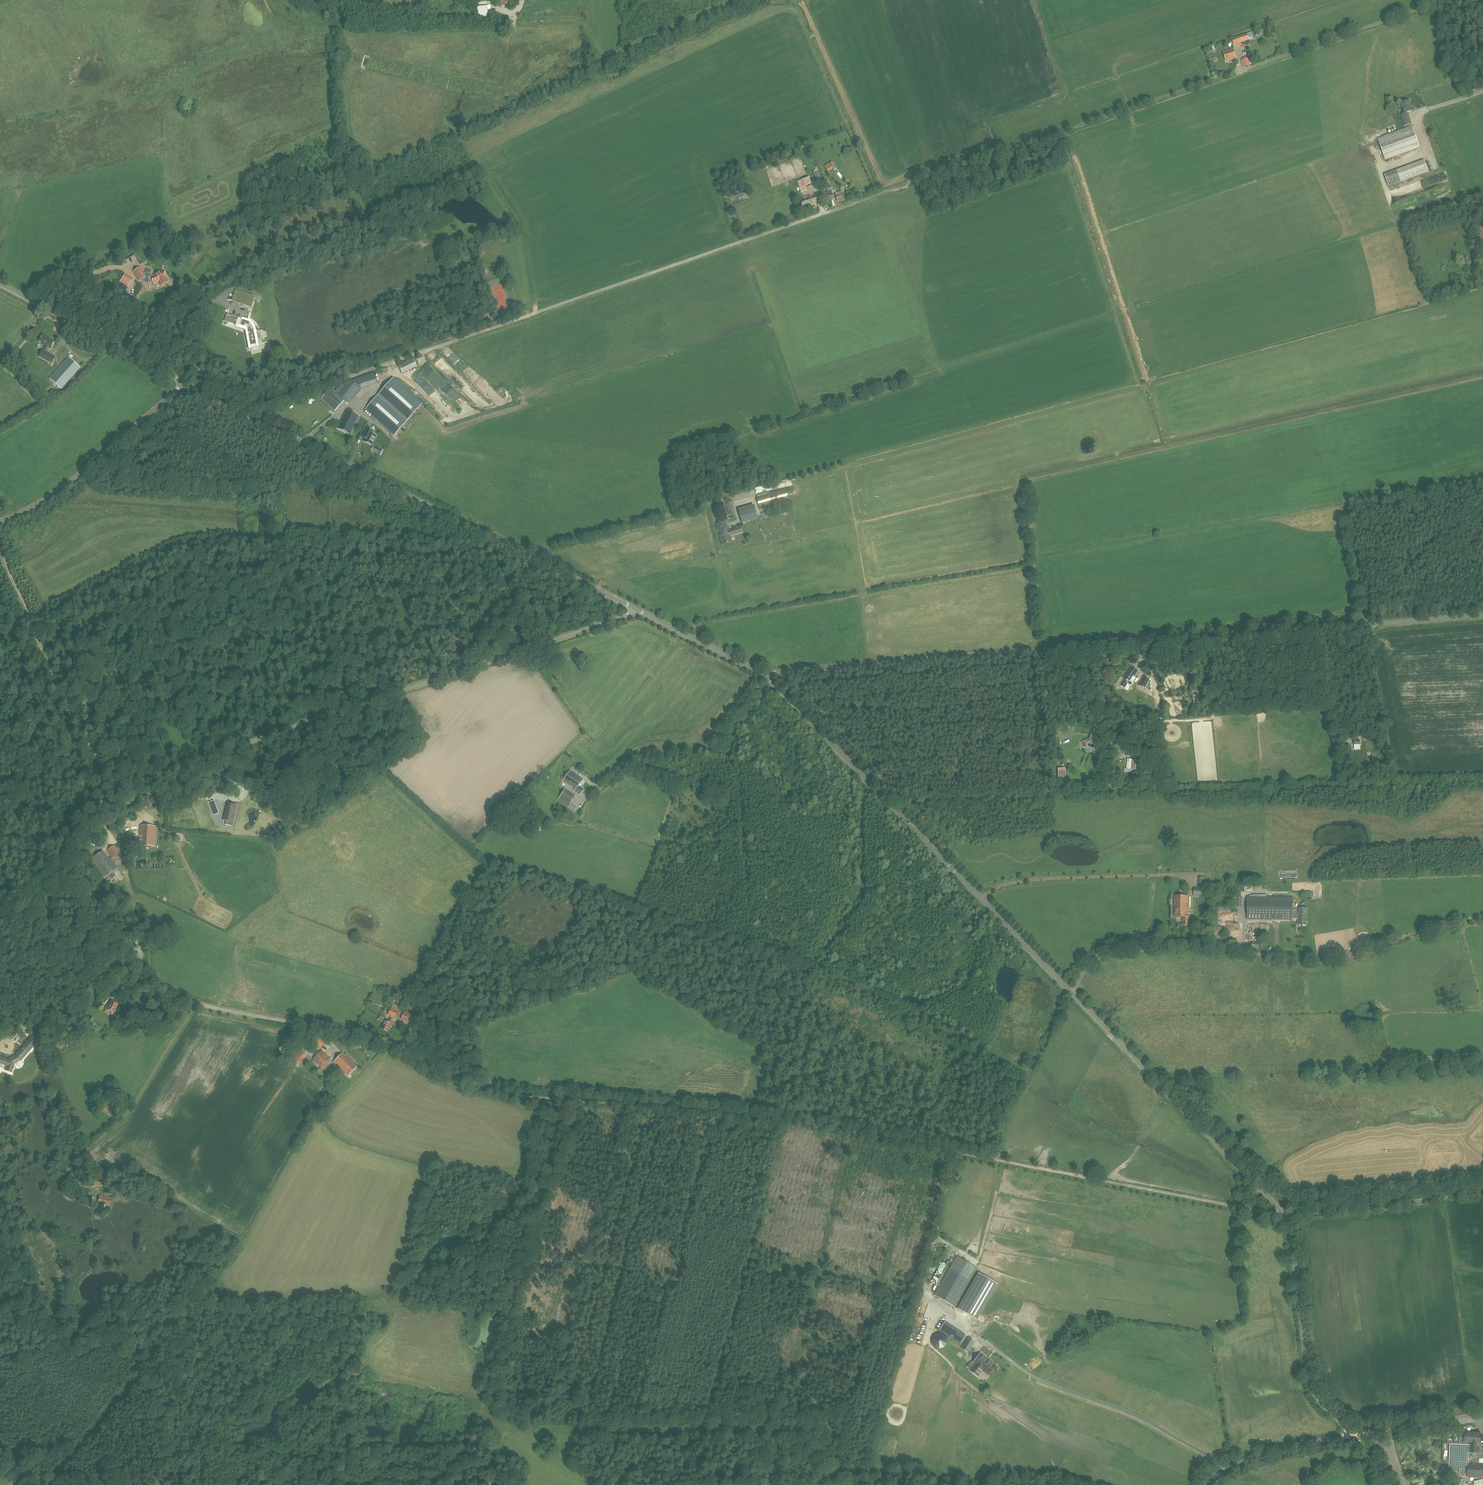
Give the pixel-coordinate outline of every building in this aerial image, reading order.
[(1232,39),(1234,46),(1254,39),(1252,32),(1247,34),(1232,39)] [(1226,61),(1236,59),(1233,49),(1223,52),(1226,61)] [(1248,59),(1242,61),(1244,68),(1250,65),(1248,59)] [(1377,139),(1379,143),(1385,160),(1419,147),(1412,126),(1411,126),(1410,124),(1411,123),(1407,113),(1412,111),(1409,100),(1401,103),(1404,113),(1401,115),(1405,126),(1408,125),(1409,127),(1377,139)] [(1388,186),(1400,182),(1428,172),(1424,160),(1384,175),(1388,186)] [(829,164),(828,163),(824,166),(828,172),(832,169),(836,166),(834,165),(836,164),(834,161),(829,164)] [(802,181),(798,182),(801,192),(807,190),(806,186),(810,185),(808,179),(806,180),(805,178),(802,179),(802,181)] [(829,199),(830,200),(834,199),(829,183),(824,184),(827,192),(829,199)] [(843,199),(843,200),(846,200),(843,191),(835,194),(837,201),(843,199)] [(805,197),(805,198),(800,200),(803,209),(811,207),(812,209),(815,208),(814,206),(818,205),(814,195),(811,196),(811,195),(805,197)] [(140,268),(134,271),(139,281),(142,279),(144,282),(149,282),(152,281),(154,284),(159,281),(161,285),(168,282),(166,278),(166,277),(163,270),(157,274),(156,274),(153,276),(152,276),(152,275),(146,273),(144,274),(140,268)] [(125,274),(121,279),(128,285),(132,279),(126,275),(125,274)] [(245,304),(252,306),(255,297),(236,291),(232,300),(234,300),(235,301),(236,301),(237,301),(238,302),(239,302),(240,302),(241,303),(242,304),(243,304),(244,305),(245,304)] [(248,322),(247,321),(228,314),(227,316),(226,316),(224,321),(237,326),(242,327),(241,330),(242,330),(245,328),(245,329),(246,329),(247,330),(247,331),(247,332),(248,332),(249,339),(246,340),(248,348),(248,349),(251,348),(251,349),(258,348),(255,330),(255,329),(254,328),(254,327),(253,326),(253,325),(252,324),(251,324),(251,323),(250,322),(249,322),(248,322)] [(42,350),(38,357),(50,363),(54,357),(46,352),(49,347),(50,348),(53,341),(48,339),(46,338),(47,337),(43,335),(39,342),(43,344),(45,345),(44,346),(42,350)] [(68,357),(49,379),(61,389),(80,367),(68,357)] [(399,365),(402,373),(417,367),(413,359),(399,365)] [(423,405),(394,378),(365,410),(395,436),(423,405)] [(349,403),(352,399),(361,389),(352,380),(339,395),(346,402),(347,401),(349,403)] [(344,401),(331,389),(322,399),(335,411),(344,401)] [(347,410),(338,428),(350,434),(359,416),(347,410)] [(366,439),(364,442),(372,445),(376,436),(372,434),(374,431),(367,428),(362,437),(366,439)] [(786,489),(757,497),(760,512),(785,504),(785,502),(789,500),(786,489)] [(760,518),(756,504),(740,508),(744,522),(760,518)] [(722,537),(720,537),(722,544),(731,542),(729,535),(742,532),(740,527),(728,531),(725,521),(717,524),(719,531),(720,530),(722,537)] [(1135,680),(1133,679),(1135,677),(1134,676),(1138,670),(1132,666),(1124,678),(1125,679),(1120,685),(1127,690),(1135,680)] [(1144,676),(1139,686),(1152,692),(1151,679),(1144,676)] [(1097,742),(1099,736),(1092,733),(1091,735),(1090,738),(1082,742),(1084,748),(1087,746),(1093,748),(1096,756),(1102,753),(1097,742)] [(561,760),(569,766),(572,763),(563,757),(561,760)] [(1131,773),(1132,770),(1140,771),(1141,765),(1138,765),(1138,760),(1127,758),(1126,769),(1125,768),(1124,772),(1131,773)] [(578,786),(583,780),(570,771),(563,780),(575,789),(574,791),(580,795),(583,790),(578,786)] [(576,796),(565,789),(557,800),(567,808),(576,796)] [(141,796),(141,807),(151,807),(151,796),(141,796)] [(226,811),(223,820),(224,821),(224,820),(227,821),(229,821),(233,822),(237,806),(232,805),(228,804),(228,803),(227,803),(226,809),(226,811)] [(126,815),(118,819),(121,824),(129,819),(126,815)] [(526,816),(521,824),(526,827),(530,819),(526,816)] [(140,825),(139,845),(138,845),(137,852),(143,852),(143,846),(155,846),(156,826),(140,825)] [(107,850),(112,858),(120,853),(115,845),(107,850)] [(100,853),(91,859),(103,877),(115,869),(109,859),(106,861),(100,853)] [(1194,887),(1194,896),(1206,897),(1206,888),(1203,888),(1203,877),(1198,877),(1198,887),(1194,887)] [(1174,908),(1188,908),(1188,896),(1174,896),(1174,908)] [(1298,913),(1297,913),(1292,913),(1292,898),(1247,897),(1247,919),(1292,920),(1292,918),(1298,918),(1298,925),(1306,925),(1307,908),(1298,908),(1298,913)] [(1188,908),(1174,908),(1174,917),(1182,917),(1182,925),(1189,925),(1190,916),(1188,916),(1188,908)] [(1212,920),(1212,927),(1212,940),(1223,940),(1223,929),(1222,929),(1222,927),(1218,927),(1218,920),(1212,920)] [(117,1004),(114,1003),(113,1004),(112,1006),(110,1005),(109,1006),(107,1005),(104,1012),(107,1013),(108,1010),(113,1012),(117,1006),(116,1005),(117,1004)] [(396,1019),(397,1016),(400,1018),(402,1013),(399,1011),(400,1006),(393,1003),(388,1015),(396,1019)] [(404,1011),(401,1019),(415,1024),(418,1016),(404,1011)] [(53,1016),(48,1013),(44,1018),(50,1022),(53,1016)] [(394,1021),(389,1019),(388,1022),(385,1021),(381,1028),(387,1031),(390,1026),(391,1027),(394,1021)] [(320,1049),(326,1042),(317,1033),(311,1041),(320,1049)] [(14,1064),(21,1060),(38,1041),(32,1036),(15,1055),(8,1059),(0,1057),(0,1063),(7,1066),(6,1070),(11,1072),(14,1064)] [(359,1039),(349,1042),(351,1050),(361,1048),(359,1039)] [(330,1058),(322,1051),(315,1057),(315,1058),(314,1060),(321,1067),(320,1067),(324,1070),(327,1067),(324,1064),(330,1058)] [(357,1067),(343,1052),(333,1062),(348,1077),(357,1067)] [(95,1214),(101,1215),(103,1204),(110,1205),(112,1197),(99,1195),(98,1203),(99,1204),(98,1208),(97,1207),(95,1214)] [(934,1295),(954,1307),(977,1267),(956,1256),(934,1295)] [(997,1283),(978,1273),(957,1308),(976,1319),(997,1283)] [(960,1344),(966,1335),(945,1321),(939,1330),(960,1344)] [(975,1341),(968,1337),(961,1348),(968,1352),(975,1341)] [(987,1358),(981,1353),(973,1363),(974,1364),(969,1370),(978,1376),(982,1371),(988,1375),(996,1365),(989,1360),(988,1360),(987,1359),(987,1358)] [(1449,1464),(1449,1468),(1459,1469),(1462,1469),(1462,1476),(1467,1477),(1467,1476),(1482,1477),(1482,1473),(1482,1436),(1480,1435),(1480,1433),(1480,1432),(1479,1432),(1476,1432),(1465,1431),(1465,1433),(1465,1437),(1459,1437),(1459,1442),(1459,1444),(1450,1444),(1449,1464)] [(689,1466),(689,1476),(709,1476),(709,1466),(689,1466)]
